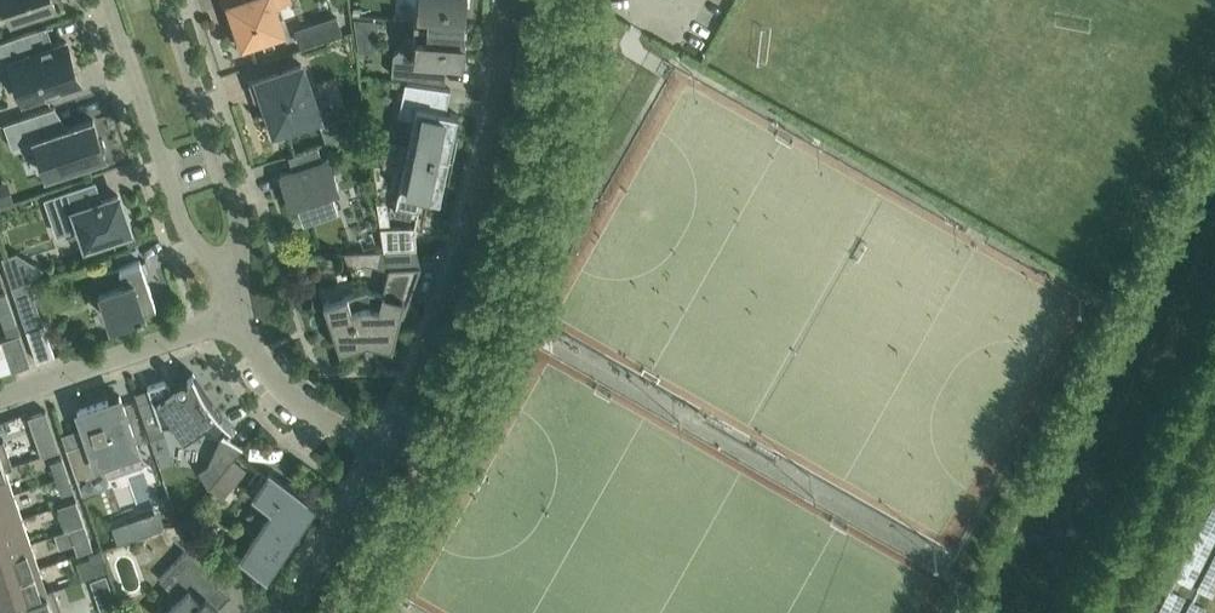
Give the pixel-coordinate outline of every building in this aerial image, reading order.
[(11,22),(55,7),(52,0),(0,0),(0,4),(4,3),(11,22)] [(236,1),(229,3),(238,32),(237,33),(235,34),(234,36),(234,38),(234,40),(234,42),(235,44),(237,46),(238,47),(240,48),(242,48),(244,48),(269,39),(267,33),(281,29),(273,5),(287,0),(236,0),(236,1)] [(415,19),(466,21),(466,20),(464,20),(465,2),(468,2),(468,0),(411,0),(412,1),(416,1),(415,19)] [(465,27),(466,21),(415,19),(413,37),(409,37),(392,52),(391,73),(444,81),(444,79),(438,78),(439,59),(445,60),(445,63),(464,65),(465,46),(462,46),(464,27),(465,27)] [(54,44),(43,48),(37,28),(0,40),(0,59),(1,63),(9,61),(22,100),(80,81),(66,40),(54,44)] [(318,114),(301,63),(248,81),(254,97),(262,94),(267,108),(264,113),(265,119),(268,123),(273,125),(274,129),(318,114)] [(413,117),(407,147),(452,157),(452,156),(450,156),(454,137),(452,137),(456,113),(445,110),(450,87),(404,81),(398,113),(413,117)] [(92,118),(61,128),(53,105),(3,122),(11,147),(34,139),(46,175),(104,155),(103,149),(105,146),(102,138),(98,137),(92,118)] [(337,186),(327,156),(321,158),(317,145),(287,155),(292,168),(279,173),(289,202),(296,200),(302,218),(337,207),(331,188),(337,186)] [(452,157),(407,147),(395,206),(417,211),(421,195),(439,199),(444,175),(446,175),(450,157),(452,157)] [(88,204),(81,185),(45,198),(56,233),(79,225),(85,243),(129,228),(128,224),(130,223),(126,209),(123,209),(118,194),(88,204)] [(380,226),(383,248),(415,247),(415,225),(391,226),(387,202),(377,203),(381,226),(380,226)] [(343,250),(349,267),(365,262),(377,265),(381,248),(343,250)] [(155,304),(144,272),(148,270),(145,259),(140,261),(139,258),(93,274),(109,320),(136,310),(137,312),(142,311),(141,309),(155,304)] [(12,263),(4,266),(11,285),(32,277),(12,263)] [(339,350),(362,342),(366,340),(391,346),(399,313),(402,313),(420,264),(388,266),(382,291),(365,287),(323,302),(339,350)] [(10,308),(5,291),(0,293),(0,311),(10,308)] [(10,308),(0,311),(0,315),(4,327),(16,323),(10,308)] [(25,328),(36,361),(54,355),(43,322),(25,328)] [(0,339),(11,369),(29,363),(19,332),(0,339)] [(506,350),(494,344),(489,357),(501,362),(506,350)] [(164,379),(147,385),(160,424),(173,424),(183,438),(197,427),(206,429),(220,434),(221,433),(229,424),(230,425),(231,424),(218,413),(221,411),(194,373),(193,374),(193,373),(193,371),(191,372),(192,374),(186,379),(184,378),(183,377),(181,377),(179,377),(178,378),(176,380),(175,381),(175,383),(175,385),(176,386),(171,390),(164,379)] [(147,385),(133,389),(136,400),(149,436),(163,432),(160,424),(147,385)] [(87,439),(65,447),(81,493),(103,485),(107,482),(108,476),(102,460),(117,455),(120,459),(124,461),(128,462),(133,460),(136,457),(138,452),(138,448),(120,397),(108,401),(107,399),(76,409),(87,439)] [(58,448),(45,409),(27,415),(40,454),(58,448)] [(5,467),(5,468),(12,466),(2,438),(0,439),(0,468),(5,467)] [(50,461),(55,477),(67,473),(61,457),(50,461)] [(206,463),(197,469),(208,487),(221,471),(214,459),(206,463)] [(5,468),(5,467),(0,468),(0,496),(13,491),(5,468)] [(304,510),(302,510),(295,506),(303,494),(305,495),(305,494),(269,470),(269,471),(269,472),(253,496),(252,495),(251,497),(271,509),(240,556),(239,556),(238,557),(264,574),(265,573),(263,572),(266,568),(267,568),(290,534),(292,531),(294,530),(297,527),(300,524),(302,521),(303,517),(304,514),(304,510)] [(72,489),(67,473),(55,477),(61,493),(72,489)] [(21,516),(13,491),(0,496),(0,523),(21,516)] [(67,510),(72,526),(84,523),(78,506),(67,510)] [(30,541),(21,516),(0,523),(0,551),(30,541)] [(129,518),(111,524),(117,541),(135,534),(129,518)] [(89,539),(84,523),(72,526),(78,542),(89,539)] [(38,566),(30,541),(0,551),(0,579),(38,566)] [(218,605),(210,597),(220,587),(221,586),(188,551),(162,576),(181,596),(163,612),(214,612),(213,611),(218,605)] [(90,556),(96,572),(107,568),(102,552),(90,556)] [(46,589),(38,566),(0,579),(0,593),(4,605),(47,590),(46,589)] [(107,568),(96,572),(102,591),(113,587),(107,568)] [(47,590),(4,605),(7,612),(62,612),(53,587),(46,589),(47,590)]
